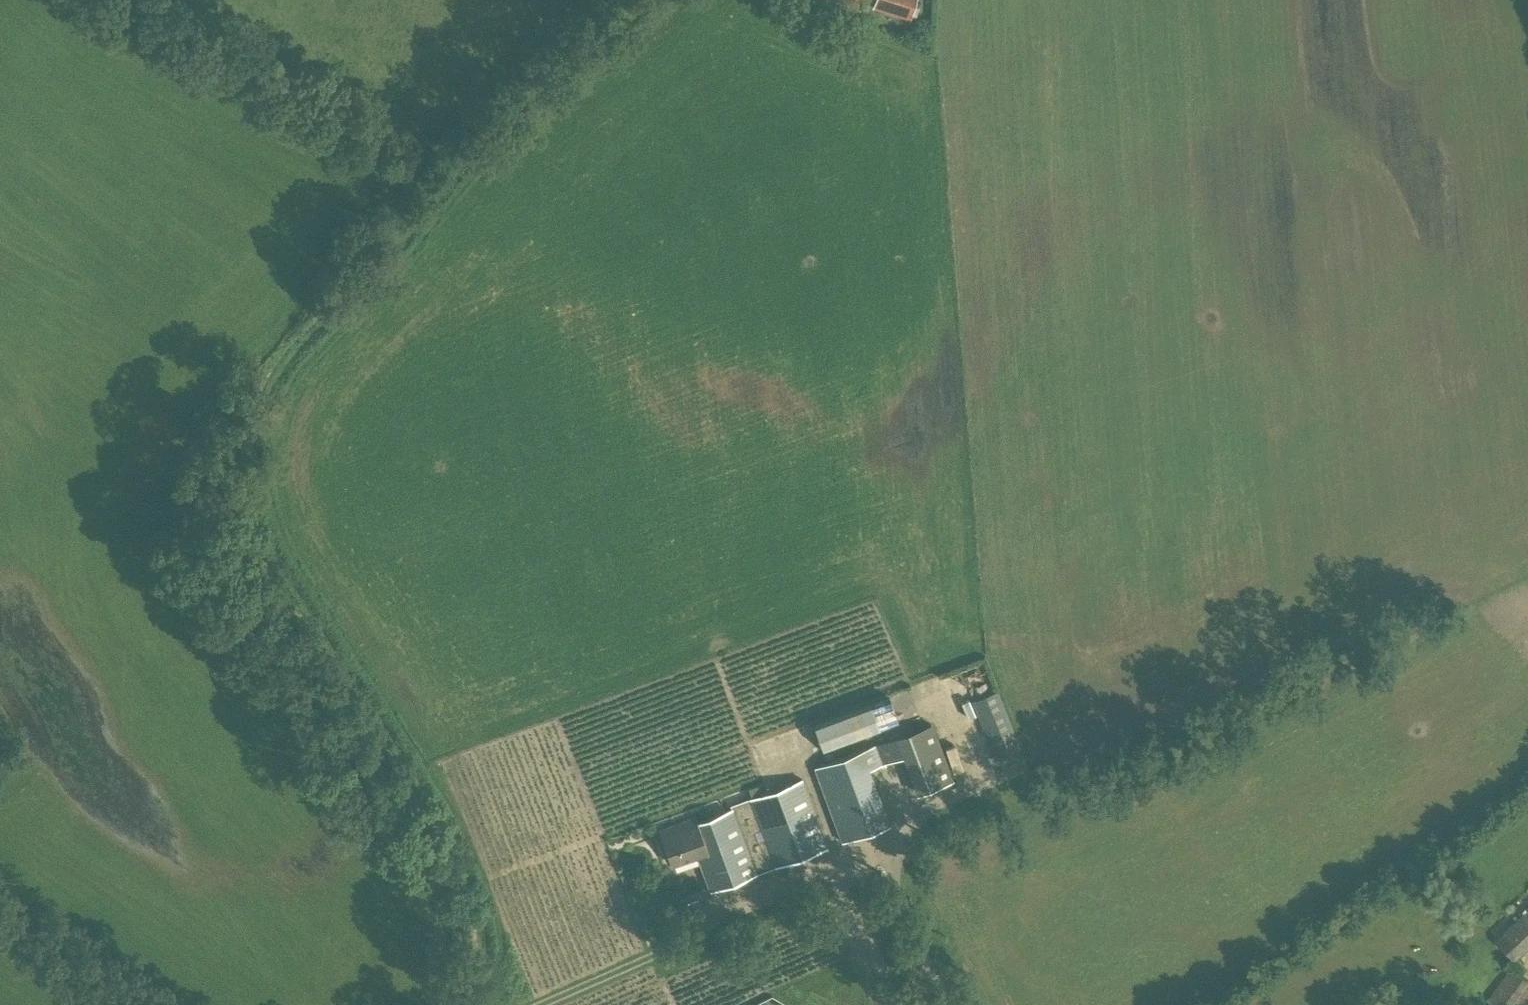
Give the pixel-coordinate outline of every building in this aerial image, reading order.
[(859,10),(863,0),(832,0),(859,10)] [(910,21),(912,15),(916,16),(919,7),(915,5),(916,0),(875,0),(872,9),(910,21)] [(977,715),(994,758),(1021,747),(998,690),(969,701),(975,716),(977,715)] [(950,777),(933,730),(881,749),(879,742),(813,766),(841,842),(890,825),(870,769),(886,764),(888,768),(904,762),(913,791),(950,777)] [(696,854),(710,890),(828,846),(802,776),(730,804),(731,806),(696,820),(697,824),(662,837),(672,863),(696,854)] [(1515,960),(1527,948),(1527,909),(1496,939),(1515,960)] [(1498,1004),(1511,1004),(1527,983),(1527,979),(1513,967),(1489,998),(1498,1004)]
